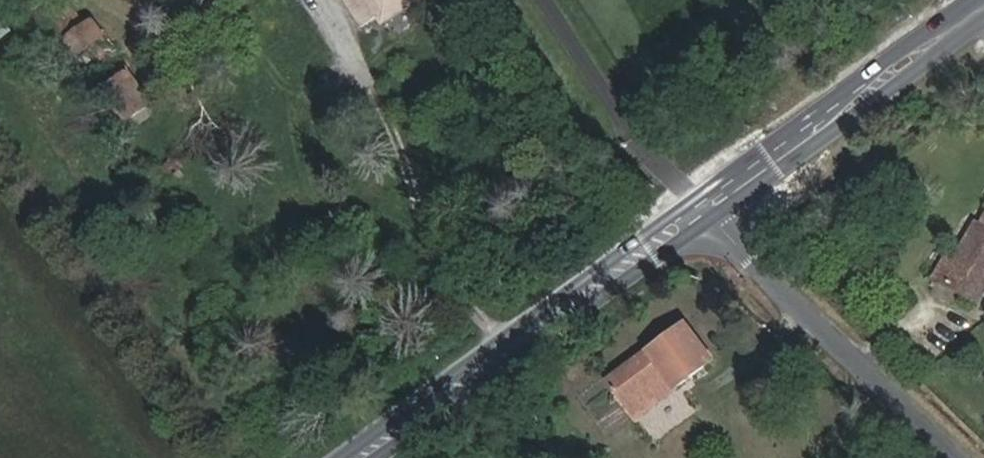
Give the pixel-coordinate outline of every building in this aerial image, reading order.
[(65,35),(80,24),(64,0),(40,0),(65,35)] [(362,23),(376,12),(382,21),(411,0),(346,0),(362,23)] [(423,11),(435,0),(416,0),(423,11)] [(9,31),(0,18),(0,38),(9,31)] [(80,24),(65,35),(100,84),(123,68),(89,18),(80,24)] [(123,68),(100,84),(125,120),(149,104),(123,68)] [(977,224),(957,258),(945,278),(976,295),(983,282),(983,223),(982,226),(977,224)] [(948,251),(935,271),(945,278),(957,258),(948,251)] [(569,406),(600,444),(713,360),(685,324),(569,406)]
